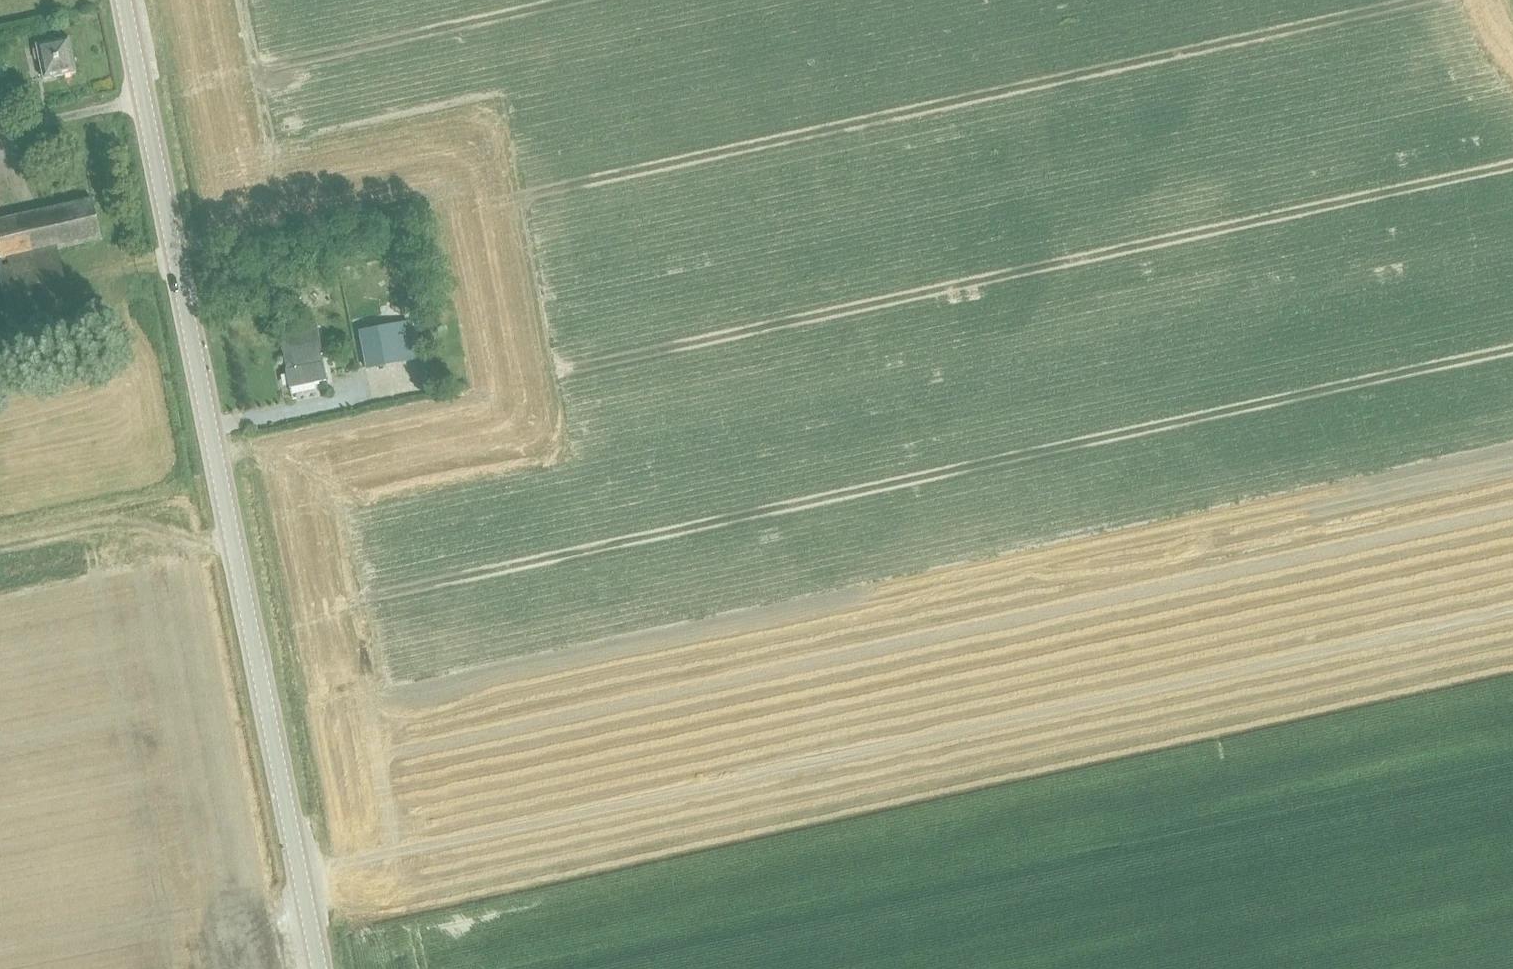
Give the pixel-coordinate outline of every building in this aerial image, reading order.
[(42,79),(75,73),(68,38),(35,45),(42,79)] [(92,200),(0,221),(0,262),(101,239),(92,200)] [(408,322),(359,332),(367,368),(415,358),(408,322)] [(325,380),(320,355),(321,355),(316,327),(280,334),(283,351),(292,349),(294,360),(299,359),(301,367),(287,370),(290,387),(325,380)]
